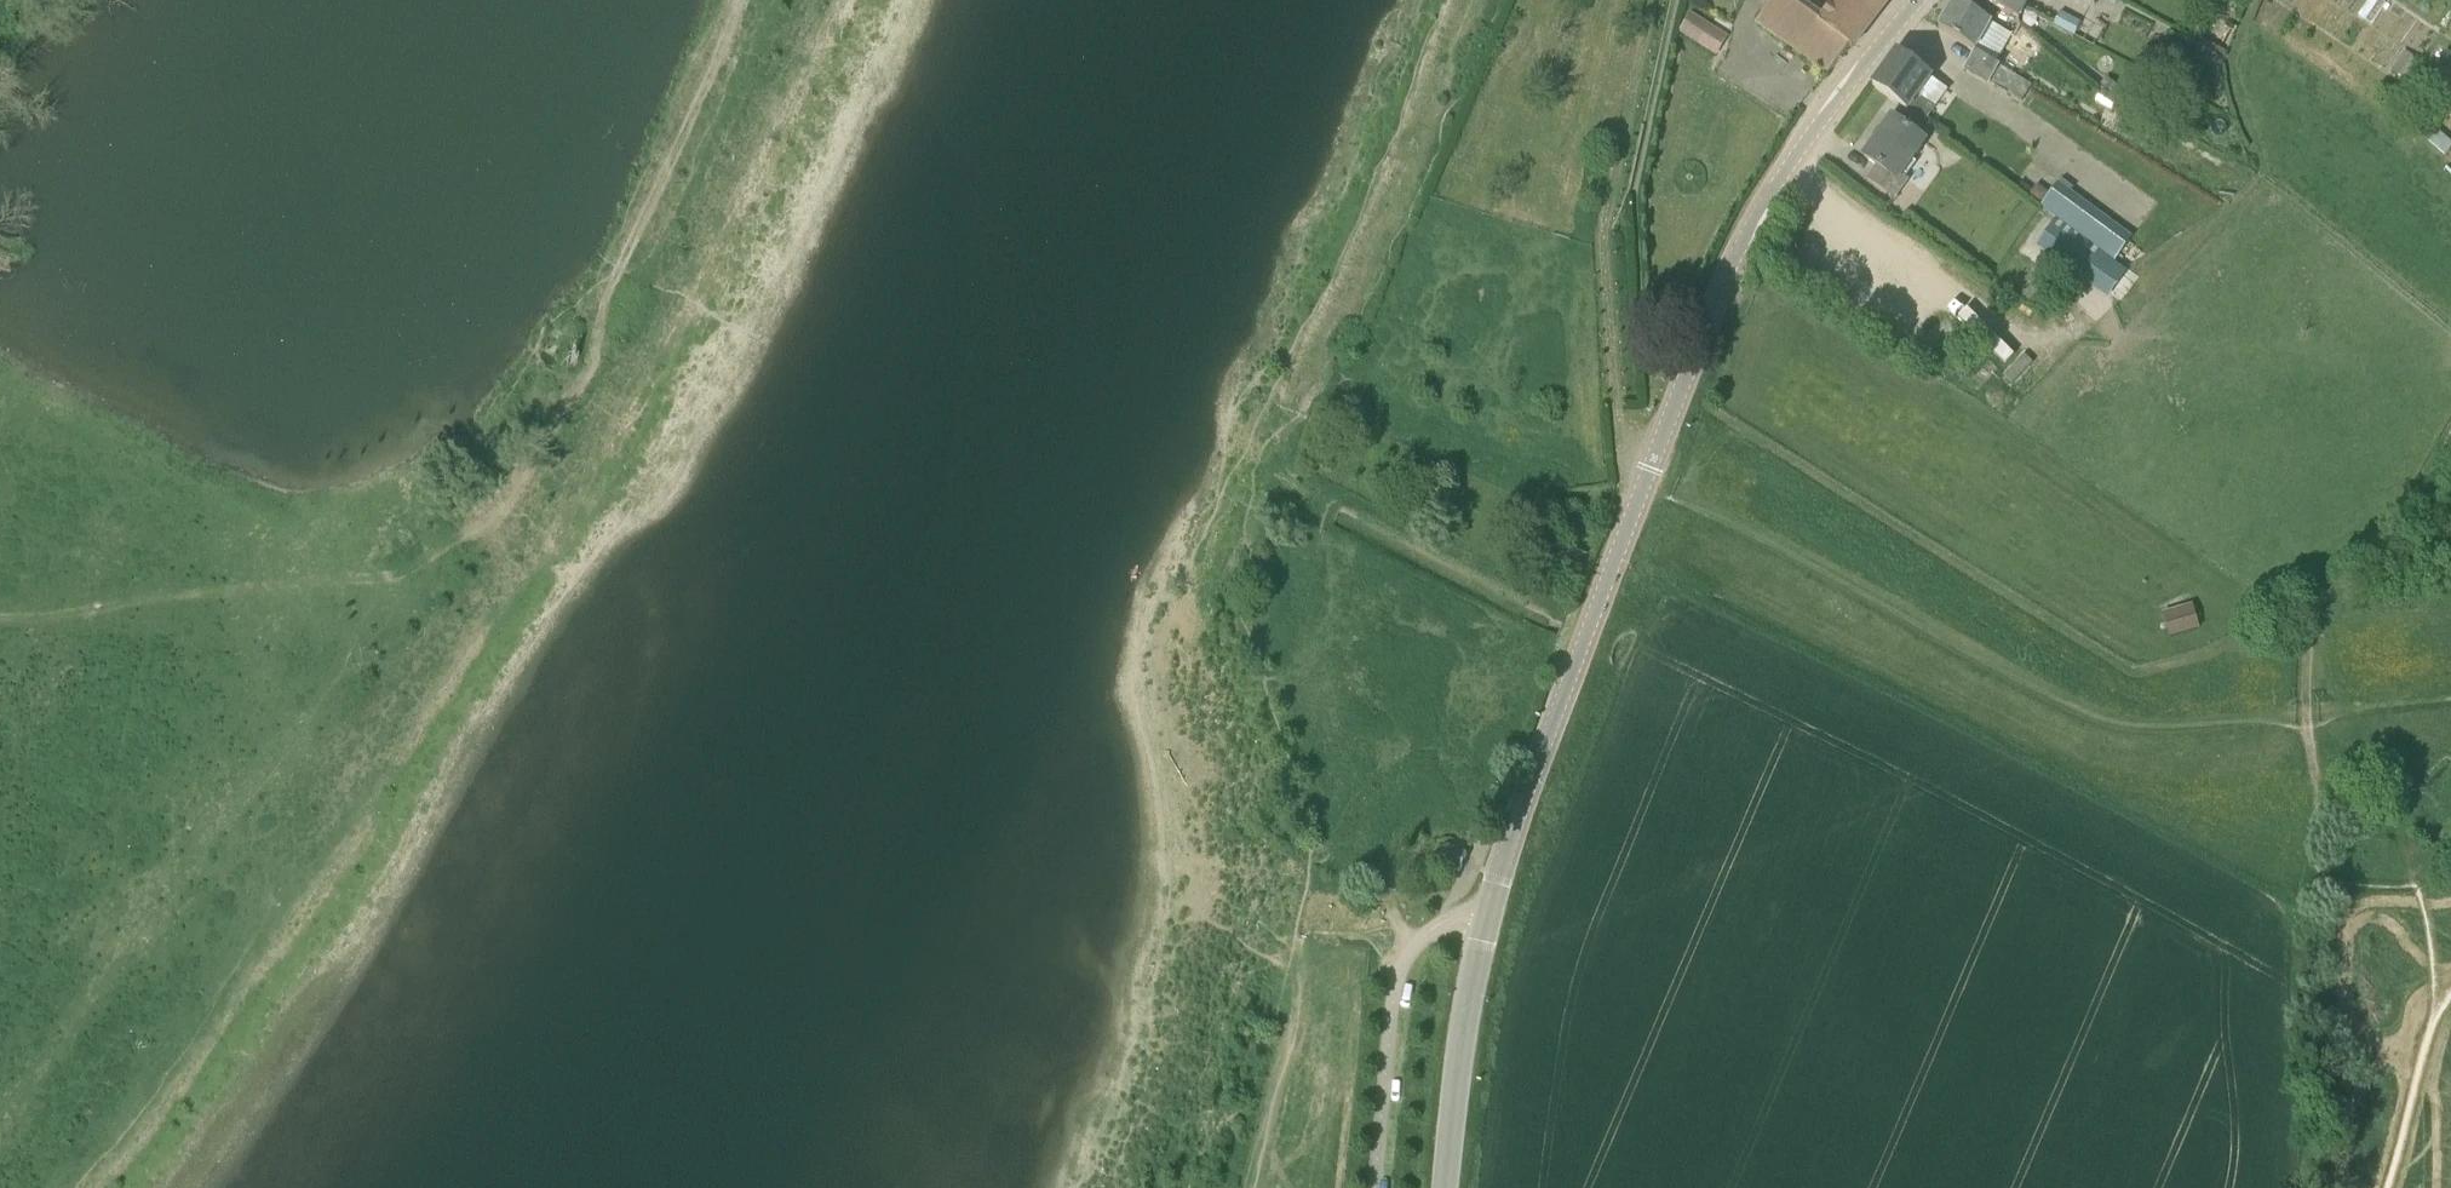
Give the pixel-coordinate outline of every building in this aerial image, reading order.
[(1827,75),(1849,46),(1851,47),(1886,0),(1830,0),(1819,15),(1798,0),(1775,0),(1757,23),(1765,29),(1827,75)] [(1977,51),(1992,23),(1955,0),(1954,0),(1939,29),(1974,51),(1977,51)] [(2030,0),(1977,0),(2019,22),(2025,10),(2030,0)] [(2053,26),(2073,37),(2080,24),(2060,13),(2053,26)] [(1696,44),(1716,56),(1728,37),(1709,24),(1696,44)] [(1897,51),(1872,86),(1909,113),(1923,124),(1934,108),(1919,98),(1934,78),(1897,51)] [(1976,52),(1974,51),(1964,69),(1989,84),(2005,93),(2006,92),(2021,103),(2031,85),(1977,51),(1976,52)] [(2105,78),(2098,88),(2112,98),(2119,87),(2105,78)] [(1891,118),(1863,156),(1877,166),(1867,179),(1895,199),(1909,179),(1903,175),(1926,143),(1891,118)] [(2085,281),(2104,254),(2055,219),(2037,245),(2085,281)] [(1464,859),(1465,855),(1466,855),(1446,847),(1443,848),(1439,851),(1437,856),(1438,863),(1440,865),(1441,866),(1459,872),(1460,869),(1461,866),(1464,859)]
